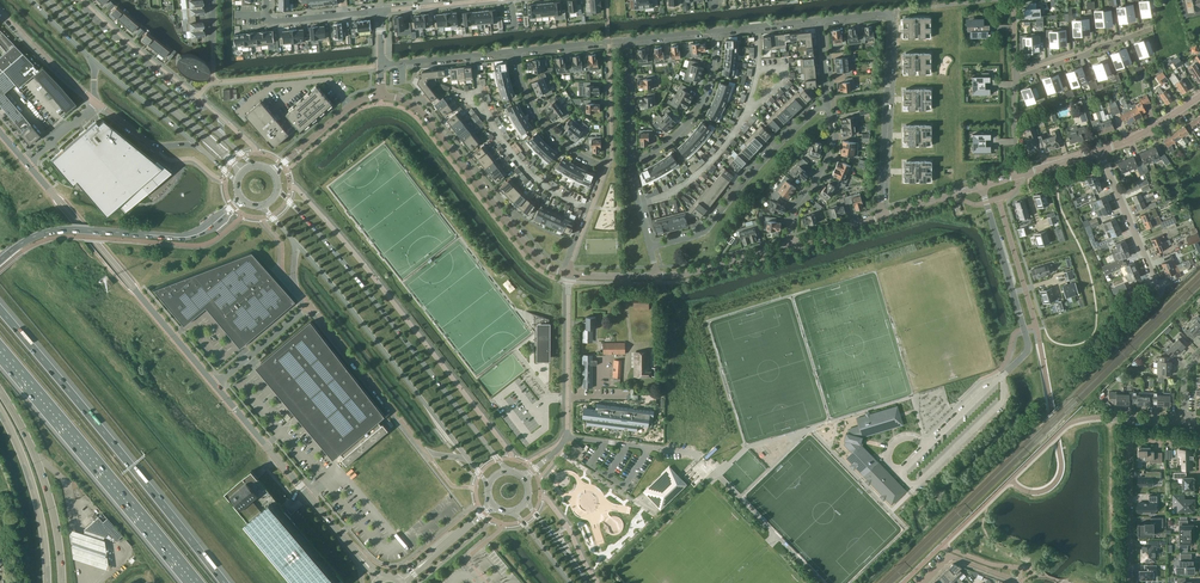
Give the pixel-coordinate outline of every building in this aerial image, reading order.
[(193,0),(186,0),(187,8),(203,7),(203,6),(203,5),(202,0),(195,0),(193,0)] [(577,6),(576,0),(570,0),(568,0),(570,13),(578,13),(578,14),(582,14),(581,6),(577,6)] [(587,12),(592,11),(592,12),(601,11),(600,6),(601,6),(601,0),(600,0),(591,0),(591,4),(586,5),(587,12)] [(635,8),(645,7),(644,0),(634,0),(634,1),(630,2),(631,9),(635,9),(635,8)] [(1140,2),(1141,8),(1140,8),(1141,11),(1142,16),(1150,15),(1148,7),(1154,6),(1153,0),(1147,0),(1147,1),(1140,2)] [(1199,9),(1199,8),(1199,6),(1199,5),(1199,0),(1186,0),(1190,12),(1199,9)] [(561,2),(554,2),(555,16),(562,15),(561,2)] [(1043,20),(1043,16),(1042,16),(1042,12),(1041,12),(1041,8),(1037,9),(1037,8),(1035,9),(1035,3),(1027,4),(1028,9),(1026,9),(1025,9),(1025,11),(1025,17),(1030,17),(1034,17),(1034,16),(1036,16),(1036,20),(1043,20)] [(535,4),(528,5),(529,18),(536,18),(535,4)] [(1125,7),(1126,13),(1127,20),(1134,19),(1133,14),(1134,14),(1134,10),(1133,10),(1132,5),(1125,6),(1125,7)] [(116,18),(122,10),(117,6),(111,13),(116,18)] [(187,8),(188,20),(195,19),(195,15),(204,14),(203,8),(203,7),(187,8)] [(1127,21),(1127,20),(1126,13),(1125,7),(1118,8),(1118,14),(1118,17),(1119,17),(1120,22),(1127,21)] [(496,9),(489,10),(491,24),(497,23),(496,9)] [(128,15),(122,10),(116,18),(122,23),(128,15)] [(1097,26),(1104,25),(1103,12),(1102,11),(1095,12),(1096,17),(1095,17),(1095,21),(1096,21),(1097,26)] [(1110,11),(1103,12),(1104,25),(1104,26),(1112,25),(1111,20),(1112,20),(1111,16),(1110,11)] [(450,13),(451,26),(458,26),(457,12),(450,13)] [(470,12),(463,13),(465,26),(471,26),(470,12)] [(438,22),(434,22),(435,29),(438,29),(438,28),(445,27),(444,13),(443,13),(443,14),(437,14),(438,22)] [(415,22),(412,22),(412,29),(423,28),(422,14),(421,15),(414,15),(415,22)] [(429,14),(422,14),(423,28),(434,27),(433,20),(429,20),(429,14)] [(133,20),(128,15),(122,23),(127,27),(133,20)] [(1088,16),(1080,17),(1080,18),(1080,20),(1080,21),(1081,34),(1089,33),(1088,28),(1089,28),(1089,25),(1088,25),(1088,19),(1088,16)] [(395,27),(396,26),(396,31),(411,29),(410,23),(404,23),(403,17),(395,18),(395,24),(395,27)] [(931,38),(931,17),(903,17),(903,38),(925,38),(931,38)] [(1073,27),(1073,30),(1074,30),(1074,35),(1081,35),(1081,34),(1080,21),(1080,20),(1080,18),(1073,18),(1073,21),(1073,27)] [(187,31),(190,31),(203,29),(203,28),(203,22),(196,22),(195,19),(188,20),(188,23),(186,23),(187,31)] [(127,27),(133,32),(139,25),(133,20),(127,27)] [(356,35),(356,32),(358,31),(358,32),(371,31),(370,20),(357,21),(358,28),(351,29),(352,35),(356,35)] [(984,20),(970,20),(970,25),(967,25),(967,31),(970,31),(971,36),(988,36),(988,31),(990,31),(990,25),(984,25),(984,20)] [(343,37),(343,36),(342,23),(334,23),(334,30),(331,30),(332,37),(335,37),(335,38),(343,37)] [(311,34),(307,34),(308,37),(308,41),(312,41),(312,44),(319,44),(319,40),(317,26),(310,27),(311,34)] [(318,26),(317,26),(319,40),(329,39),(329,32),(325,32),(325,26),(318,26)] [(865,35),(861,35),(862,43),(865,42),(865,39),(874,38),(874,31),(872,31),(872,26),(865,27),(865,32),(864,32),(865,35)] [(1064,27),(1057,28),(1058,46),(1058,45),(1066,44),(1065,39),(1066,39),(1065,36),(1064,27)] [(849,44),(862,43),(861,35),(857,36),(857,33),(856,33),(855,28),(848,28),(849,33),(848,33),(849,44)] [(1051,46),(1058,46),(1057,28),(1057,29),(1053,29),(1046,29),(1046,37),(1050,37),(1050,38),(1050,41),(1051,41),(1051,46)] [(190,31),(191,38),(190,38),(190,42),(198,41),(198,37),(204,37),(204,36),(203,30),(204,30),(203,30),(204,30),(203,30),(203,29),(190,31)] [(297,30),(298,43),(305,42),(303,29),(297,30)] [(842,37),(842,34),(840,34),(840,29),(833,30),(833,35),(832,35),(833,41),(833,45),(846,44),(846,37),(842,37)] [(6,51),(0,56),(0,68),(2,71),(3,70),(22,53),(23,53),(0,30),(0,45),(6,51)] [(267,31),(268,45),(275,44),(275,42),(274,40),(274,37),(273,30),(273,31),(267,31)] [(290,30),(283,31),(285,44),(292,44),(290,30)] [(262,45),(268,45),(267,31),(260,32),(262,45)] [(806,46),(813,45),(811,31),(797,33),(798,39),(797,40),(798,47),(806,46)] [(147,32),(141,39),(147,44),(153,36),(147,32)] [(247,33),(249,47),(255,46),(254,33),(254,32),(247,33)] [(797,33),(785,34),(785,41),(786,41),(797,40),(798,39),(797,33)] [(1031,34),(1032,51),(1039,50),(1039,45),(1039,41),(1043,40),(1043,33),(1035,33),(1035,34),(1031,34)] [(237,46),(242,46),(241,34),(235,35),(235,34),(234,34),(235,41),(234,41),(235,50),(238,49),(237,46)] [(786,47),(786,41),(785,41),(785,34),(778,35),(779,46),(779,48),(786,47)] [(1020,43),(1019,43),(1019,50),(1020,50),(1020,49),(1024,49),(1025,52),(1032,52),(1032,51),(1031,34),(1020,35),(1020,43)] [(766,49),(772,49),(772,47),(770,35),(763,36),(764,50),(766,49)] [(770,35),(772,47),(772,49),(779,48),(779,46),(778,35),(770,35)] [(153,36),(147,44),(153,49),(158,41),(153,36)] [(726,39),(726,47),(738,47),(738,36),(730,37),(729,37),(730,37),(730,39),(729,39),(726,39)] [(164,46),(158,41),(153,49),(158,53),(164,46)] [(1138,52),(1141,60),(1144,59),(1148,57),(1147,54),(1152,52),(1148,42),(1143,43),(1143,42),(1142,41),(1140,42),(1135,44),(1137,48),(1136,48),(1137,52),(1138,52)] [(691,56),(691,57),(692,57),(698,56),(698,53),(701,52),(701,51),(706,51),(705,44),(700,44),(700,43),(689,44),(690,49),(688,50),(686,51),(685,52),(684,53),(685,57),(691,56)] [(671,54),(667,55),(668,62),(675,61),(675,59),(681,58),(680,50),(679,51),(678,45),(671,46),(672,51),(671,51),(671,54)] [(807,58),(814,58),(813,45),(806,46),(807,58)] [(164,46),(158,53),(164,58),(170,50),(164,46)] [(655,63),(668,62),(667,55),(664,55),(663,52),(662,52),(662,47),(655,48),(655,53),(654,53),(655,63)] [(1118,51),(1124,65),(1124,66),(1128,65),(1131,64),(1128,56),(1129,56),(1128,53),(1127,53),(1125,48),(1120,50),(1118,51)] [(638,55),(639,65),(652,64),(651,56),(648,57),(647,56),(647,54),(646,54),(646,52),(646,49),(639,49),(639,55),(638,55)] [(1120,66),(1124,65),(1118,51),(1118,52),(1117,53),(1112,55),(1113,59),(1114,63),(1115,63),(1117,68),(1120,67),(1120,66)] [(19,88),(34,75),(66,113),(76,104),(59,84),(41,68),(39,70),(22,53),(3,70),(15,84),(19,88)] [(737,61),(737,54),(726,53),(725,60),(737,61)] [(836,65),(852,63),(851,53),(843,53),(844,57),(836,58),(836,59),(835,59),(835,64),(836,64),(836,65)] [(903,53),(903,74),(931,74),(931,53),(903,53)] [(209,72),(209,71),(209,70),(209,69),(209,68),(209,67),(208,67),(208,66),(208,65),(207,65),(207,64),(206,63),(206,62),(205,62),(205,61),(204,61),(203,60),(202,59),(201,59),(201,58),(200,58),(198,57),(197,56),(195,56),(194,55),(193,55),(192,55),(191,54),(189,54),(188,54),(187,54),(186,54),(185,54),(183,54),(182,54),(181,55),(180,55),(179,56),(178,57),(177,57),(177,58),(176,59),(176,61),(176,62),(176,63),(176,64),(176,65),(177,65),(177,66),(177,67),(178,67),(178,68),(179,69),(179,70),(180,70),(180,71),(181,71),(181,72),(182,72),(183,73),(184,73),(184,74),(185,74),(186,75),(187,75),(188,76),(189,76),(190,77),(191,77),(192,77),(193,77),(193,78),(194,78),(195,78),(196,78),(197,78),(198,78),(199,78),(200,78),(202,78),(203,78),(204,77),(205,77),(206,77),(206,76),(207,76),(207,75),(208,75),(208,74),(209,73),(209,72)] [(585,66),(586,71),(599,69),(598,59),(596,59),(596,54),(589,55),(589,58),(589,60),(588,60),(588,62),(589,63),(585,63),(585,66)] [(580,59),(580,56),(573,56),(574,59),(574,61),(573,61),(573,63),(573,64),(569,65),(570,72),(583,71),(583,67),(582,60),(581,61),(580,59)] [(1176,68),(1183,64),(1178,56),(1171,60),(1176,68)] [(557,73),(570,72),(569,65),(566,65),(565,64),(565,62),(564,62),(564,60),(564,57),(557,58),(557,61),(557,63),(556,63),(557,69),(557,73)] [(801,66),(803,66),(815,65),(814,58),(807,58),(800,59),(801,66)] [(528,69),(532,68),(532,73),(544,72),(543,59),(533,60),(533,61),(528,62),(528,69)] [(496,71),(507,69),(506,62),(504,62),(503,63),(502,61),(503,61),(503,60),(495,61),(496,71)] [(690,60),(687,70),(702,74),(703,74),(704,68),(703,68),(704,67),(696,65),(697,62),(690,60)] [(736,69),(737,61),(725,60),(725,64),(724,67),(736,69)] [(853,74),(852,63),(836,65),(836,66),(835,66),(836,71),(837,71),(837,72),(845,71),(845,75),(853,74)] [(1110,73),(1107,64),(1102,66),(1101,63),(1094,66),(1095,70),(1095,71),(1096,74),(1097,74),(1099,79),(1106,76),(1105,75),(1110,73)] [(1198,82),(1199,81),(1199,70),(1195,63),(1188,68),(1191,73),(1192,72),(1194,75),(1193,76),(1192,77),(1194,79),(1195,79),(1196,78),(1198,82)] [(802,73),(804,73),(815,72),(815,65),(803,66),(801,66),(802,73)] [(472,66),(464,67),(466,80),(473,80),(472,66)] [(736,69),(724,67),(724,66),(722,74),(737,77),(738,69),(736,69)] [(458,79),(457,67),(450,68),(451,75),(451,80),(458,79)] [(458,81),(466,80),(464,67),(457,67),(458,79),(458,81)] [(1079,84),(1080,85),(1083,84),(1087,83),(1084,75),(1085,75),(1083,72),(1081,67),(1076,69),(1074,70),(1074,71),(1079,84)] [(450,68),(438,70),(439,77),(451,75),(450,68)] [(495,79),(509,76),(507,69),(496,71),(493,71),(495,79)] [(0,73),(0,105),(9,115),(6,118),(28,144),(29,144),(40,135),(4,93),(15,84),(3,70),(2,71),(0,73)] [(436,77),(439,77),(438,70),(422,71),(418,82),(427,95),(433,90),(431,88),(437,84),(436,77)] [(702,74),(687,70),(684,80),(691,82),(692,79),(700,81),(702,74)] [(1075,85),(1079,84),(1074,71),(1072,72),(1067,73),(1069,78),(1068,78),(1070,82),(1070,81),(1072,87),(1075,85)] [(804,73),(805,80),(816,79),(815,72),(804,73)] [(972,76),(972,85),(985,85),(985,82),(990,82),(990,76),(989,76),(989,72),(981,72),(981,76),(972,76)] [(1167,79),(1162,72),(1156,77),(1161,84),(1165,82),(1164,81),(1167,79)] [(535,88),(535,89),(549,83),(545,73),(538,76),(539,79),(535,81),(532,82),(532,83),(532,84),(534,89),(535,88)] [(1176,84),(1182,93),(1189,89),(1182,79),(1179,81),(1175,74),(1169,78),(1174,85),(1176,84)] [(644,80),(638,80),(639,87),(644,87),(644,88),(650,88),(655,88),(655,75),(647,75),(647,79),(644,79),(644,80)] [(1057,75),(1050,77),(1055,90),(1055,91),(1062,88),(1060,83),(1061,83),(1060,79),(1059,79),(1057,75)] [(510,82),(509,76),(495,79),(497,86),(499,86),(499,85),(510,82)] [(837,84),(838,91),(843,90),(843,91),(854,90),(853,77),(845,78),(845,82),(842,82),(842,83),(837,84)] [(1050,77),(1043,79),(1045,84),(1044,84),(1045,87),(1046,87),(1048,92),(1055,90),(1050,77)] [(817,86),(816,79),(805,80),(806,88),(810,90),(810,87),(817,86)] [(720,83),(718,90),(719,90),(732,94),(734,89),(736,83),(730,81),(728,85),(720,83)] [(512,89),(510,82),(499,85),(499,86),(501,92),(501,93),(512,89)] [(583,86),(583,95),(594,95),(594,94),(600,94),(599,86),(594,86),(594,85),(591,86),(590,82),(579,82),(579,86),(583,86)] [(553,93),(549,83),(535,89),(535,90),(537,95),(544,93),(545,93),(546,96),(548,95),(553,93)] [(682,84),(676,94),(690,102),(693,96),(689,94),(690,93),(687,91),(688,88),(682,84)] [(985,85),(972,85),(972,94),(990,94),(990,89),(985,89),(985,85)] [(1164,100),(1166,104),(1173,99),(1166,89),(1163,92),(1159,86),(1156,89),(1160,94),(1159,94),(1162,97),(1160,98),(1160,99),(1161,101),(1162,101),(1164,100)] [(318,87),(287,114),(301,130),(332,103),(318,87)] [(810,90),(806,88),(800,93),(799,93),(807,102),(812,98),(807,92),(810,90)] [(1038,95),(1035,88),(1030,90),(1030,89),(1029,88),(1027,89),(1027,88),(1022,90),(1024,95),(1023,95),(1025,99),(1025,98),(1027,104),(1030,102),(1034,101),(1034,99),(1033,97),(1038,95)] [(512,89),(501,93),(501,92),(499,93),(500,98),(501,101),(515,95),(513,89),(512,89)] [(931,110),(931,89),(903,89),(903,110),(908,110),(926,110),(931,110)] [(427,95),(435,104),(440,100),(433,90),(427,95)] [(716,96),(727,100),(727,101),(729,102),(730,100),(732,94),(719,90),(718,90),(716,96)] [(803,106),(807,102),(799,93),(800,93),(798,91),(793,95),(795,98),(803,106)] [(655,106),(655,93),(648,93),(648,97),(646,97),(644,97),(644,98),(642,98),(639,98),(639,105),(642,105),(644,105),(644,106),(646,106),(646,108),(651,108),(651,106),(655,106)] [(669,99),(667,103),(670,104),(677,108),(678,105),(682,107),(682,106),(686,108),(690,102),(676,94),(672,101),(669,99)] [(1077,101),(1075,102),(1078,110),(1080,109),(1083,121),(1092,118),(1087,104),(1085,98),(1084,94),(1076,97),(1077,101)] [(798,110),(803,106),(795,98),(793,95),(789,100),(791,102),(798,110)] [(1130,102),(1127,103),(1135,119),(1142,116),(1141,113),(1145,111),(1143,107),(1150,103),(1146,95),(1139,99),(1140,102),(1136,104),(1135,103),(1131,105),(1130,102)] [(547,112),(550,115),(562,105),(555,96),(549,100),(551,103),(550,105),(549,106),(548,107),(545,109),(547,112)] [(716,96),(713,102),(724,107),(727,101),(727,100),(716,96)] [(440,100),(435,104),(439,110),(448,103),(444,97),(440,100)] [(1128,123),(1135,119),(1127,103),(1125,99),(1121,101),(1124,107),(1125,109),(1123,110),(1123,111),(1124,113),(1120,115),(1123,120),(1125,119),(1128,123)] [(586,103),(586,113),(592,113),(595,113),(595,112),(597,112),(600,111),(600,104),(597,104),(595,104),(595,103),(593,103),(591,103),(591,100),(583,100),(583,103),(586,103)] [(789,100),(784,104),(786,106),(794,114),(798,110),(791,102),(789,100)] [(261,101),(245,114),(255,126),(269,141),(274,147),(290,134),(275,116),(271,112),(261,101)] [(720,114),(720,113),(724,107),(713,102),(710,108),(720,114)] [(453,109),(448,103),(439,110),(444,116),(446,114),(447,114),(448,113),(447,113),(453,109)] [(521,110),(522,109),(518,103),(505,109),(508,116),(521,110)] [(794,114),(786,106),(784,104),(780,108),(782,110),(789,118),(794,114)] [(569,115),(562,105),(550,115),(554,120),(556,119),(558,118),(559,117),(561,116),(561,117),(563,119),(569,115)] [(662,117),(662,118),(671,126),(672,126),(672,127),(676,123),(676,122),(676,121),(671,116),(673,113),(668,108),(665,111),(667,113),(662,117)] [(720,113),(720,114),(710,108),(709,111),(709,110),(706,115),(710,117),(711,118),(711,117),(719,122),(723,115),(720,113)] [(775,112),(777,114),(785,122),(789,118),(782,110),(780,108),(775,112)] [(521,110),(508,116),(512,123),(524,116),(521,110)] [(1114,129),(1111,120),(1107,121),(1103,110),(1100,111),(1107,131),(1114,129)] [(1100,111),(1096,112),(1099,120),(1092,122),(1092,121),(1091,122),(1095,131),(1098,130),(1099,134),(1107,131),(1100,111)] [(460,118),(463,117),(459,112),(447,121),(451,126),(451,125),(460,118)] [(771,116),(773,118),(780,127),(785,122),(777,114),(775,112),(771,116)] [(656,120),(653,123),(658,128),(661,126),(666,132),(667,131),(667,132),(671,128),(671,127),(671,126),(662,118),(662,117),(660,115),(656,120)] [(528,121),(524,116),(512,123),(516,129),(528,122),(528,121)] [(776,131),(780,127),(773,118),(771,116),(766,121),(773,128),(772,128),(773,129),(774,129),(776,131)] [(841,119),(842,126),(858,124),(857,116),(846,117),(846,118),(841,119)] [(455,130),(464,123),(466,121),(463,117),(460,118),(451,125),(451,126),(455,130)] [(569,136),(570,137),(580,124),(571,118),(567,123),(569,126),(566,130),(564,132),(565,133),(569,137),(569,136)] [(1035,144),(1039,143),(1037,137),(1034,126),(1033,124),(1028,125),(1026,118),(1021,120),(1023,127),(1026,126),(1030,139),(1026,140),(1028,148),(1027,148),(1029,153),(1033,152),(1032,151),(1037,149),(1035,144)] [(1197,118),(1189,123),(1194,129),(1197,126),(1199,129),(1199,130),(1199,123),(1197,118)] [(56,155),(51,160),(53,163),(72,184),(76,180),(83,189),(106,215),(119,204),(124,210),(136,200),(149,189),(151,187),(157,182),(156,182),(151,176),(161,167),(121,134),(116,130),(103,120),(98,124),(96,121),(93,123),(86,129),(56,155)] [(468,128),(470,126),(466,121),(464,123),(455,130),(455,131),(459,135),(468,128)] [(528,122),(516,129),(523,139),(528,135),(525,132),(528,130),(528,131),(529,130),(532,127),(530,123),(529,123),(528,122)] [(699,126),(698,128),(709,137),(713,131),(706,125),(705,124),(702,122),(699,126)] [(588,131),(580,124),(570,137),(570,138),(574,141),(575,140),(575,141),(580,135),(581,135),(583,137),(588,131)] [(859,132),(858,124),(842,126),(843,133),(848,132),(848,133),(859,132)] [(757,130),(767,140),(772,135),(761,125),(757,130)] [(931,146),(931,125),(903,125),(903,146),(931,146)] [(474,131),(470,126),(468,128),(459,135),(463,140),(472,133),(474,131)] [(1184,126),(1177,131),(1181,137),(1189,132),(1184,126)] [(1083,139),(1082,137),(1087,135),(1084,127),(1073,131),(1073,133),(1068,134),(1071,144),(1083,139)] [(698,128),(693,133),(704,143),(709,137),(698,128)] [(641,146),(648,145),(648,140),(649,140),(649,137),(653,137),(652,130),(639,130),(640,140),(641,140),(641,146)] [(767,140),(757,130),(752,134),(755,136),(763,144),(767,140)] [(1053,136),(1049,137),(1053,148),(1056,148),(1056,149),(1060,147),(1058,140),(1062,138),(1059,130),(1052,132),(1053,136)] [(475,138),(477,136),(474,131),(472,133),(463,140),(466,145),(475,138)] [(1174,142),(1181,137),(1177,131),(1170,136),(1174,142)] [(531,148),(541,139),(540,137),(537,133),(534,136),(533,135),(533,136),(533,137),(526,143),(531,148)] [(693,133),(689,138),(699,148),(704,143),(693,133)] [(759,148),(763,144),(755,136),(752,134),(748,139),(750,141),(759,148)] [(973,143),(986,143),(985,139),(991,139),(991,134),(973,134),(973,143)] [(1044,134),(1037,137),(1039,143),(1040,147),(1044,146),(1046,152),(1050,151),(1049,149),(1053,148),(1049,137),(1045,138),(1044,134)] [(481,141),(477,136),(475,138),(466,145),(470,150),(473,148),(474,147),(481,141)] [(600,147),(601,147),(601,136),(588,137),(588,144),(591,144),(592,144),(592,145),(592,147),(593,147),(593,149),(593,152),(600,152),(600,147)] [(1171,144),(1174,142),(1170,136),(1163,140),(1170,150),(1167,152),(1169,155),(1171,153),(1172,153),(1175,151),(1172,147),(1173,147),(1171,144)] [(699,148),(689,138),(686,141),(684,143),(694,154),(699,148)] [(538,152),(546,144),(541,139),(531,148),(536,154),(538,152)] [(759,148),(750,141),(748,139),(744,143),(745,144),(746,145),(755,153),(759,148)] [(842,147),(855,149),(855,150),(857,150),(858,147),(859,143),(843,140),(843,141),(842,141),(841,147),(842,147)] [(822,144),(816,141),(814,146),(813,146),(812,147),(810,146),(809,152),(811,152),(810,156),(819,159),(822,149),(821,148),(822,144)] [(688,159),(694,154),(684,143),(678,147),(688,159)] [(986,146),(986,143),(973,143),(973,152),(991,151),(991,146),(986,146)] [(551,148),(546,144),(538,152),(543,157),(544,157),(551,148)] [(477,159),(488,150),(484,145),(473,154),(477,159)] [(746,145),(742,150),(750,157),(755,153),(746,145)] [(841,155),(854,156),(854,151),(855,150),(855,149),(842,147),(841,155)] [(1155,147),(1147,150),(1152,160),(1153,163),(1160,161),(1158,157),(1159,157),(1155,147)] [(544,157),(543,157),(542,159),(548,164),(557,152),(551,148),(544,157)] [(488,150),(477,159),(481,163),(492,155),(488,150)] [(746,162),(750,157),(742,150),(738,154),(746,162)] [(1142,160),(1139,161),(1141,166),(1143,170),(1148,168),(1146,165),(1149,164),(1148,162),(1152,160),(1147,150),(1140,153),(1142,160)] [(672,167),(678,163),(671,153),(665,158),(672,167)] [(738,154),(734,158),(734,159),(742,166),(746,162),(738,154)] [(1166,165),(1170,162),(1165,154),(1161,157),(1166,165)] [(481,163),(485,168),(496,159),(492,155),(481,163)] [(734,158),(732,157),(732,156),(727,161),(734,167),(734,168),(735,169),(736,169),(737,170),(738,171),(739,169),(742,166),(734,159),(734,158)] [(1128,165),(1130,170),(1136,167),(1140,176),(1145,174),(1143,170),(1141,166),(1139,161),(1136,163),(1133,156),(1125,159),(1128,165)] [(569,162),(570,161),(564,157),(555,170),(561,174),(569,162)] [(660,162),(667,174),(674,170),(672,167),(665,158),(660,162)] [(485,168),(488,173),(500,164),(496,159),(485,168)] [(1122,173),(1130,170),(1128,165),(1125,159),(1118,163),(1122,173)] [(806,166),(800,161),(792,171),(800,177),(804,180),(809,175),(805,171),(806,170),(803,168),(806,166)] [(838,161),(835,168),(850,174),(853,166),(843,162),(842,163),(838,161)] [(932,182),(931,161),(904,161),(904,182),(932,182)] [(568,178),(575,165),(569,162),(561,174),(568,178)] [(654,165),(660,177),(667,174),(660,162),(654,165)] [(488,173),(492,178),(503,169),(500,164),(488,173)] [(574,181),(581,169),(575,165),(568,178),(574,181)] [(654,165),(648,168),(654,181),(660,177),(654,165)] [(719,171),(719,172),(721,173),(730,180),(730,181),(735,176),(725,168),(723,166),(719,171)] [(640,174),(640,175),(643,186),(648,183),(654,181),(648,168),(641,171),(643,174),(640,175),(640,174)] [(848,179),(850,174),(835,168),(832,174),(837,176),(836,177),(840,178),(838,182),(845,185),(848,179)] [(507,174),(503,169),(492,178),(496,183),(499,181),(500,180),(507,174)] [(587,172),(581,169),(574,181),(580,184),(581,184),(587,172)] [(591,188),(594,178),(595,178),(594,177),(594,178),(592,178),(593,177),(594,174),(587,171),(587,172),(581,184),(591,188)] [(730,180),(721,173),(717,178),(726,185),(730,180)] [(1096,174),(1084,180),(1087,187),(1090,186),(1090,185),(1099,181),(1096,174)] [(792,180),(786,175),(779,184),(792,193),(796,187),(790,183),(792,180)] [(1197,175),(1189,180),(1192,186),(1199,181),(1199,180),(1197,175)] [(504,193),(515,183),(511,178),(499,188),(504,193)] [(726,185),(717,178),(714,183),(723,190),(726,185)] [(1099,181),(1090,185),(1090,186),(1093,193),(1103,189),(1099,181)] [(515,183),(504,193),(509,197),(519,188),(515,183)] [(719,194),(723,190),(714,183),(710,187),(710,188),(719,194)] [(827,200),(829,197),(831,195),(833,192),(832,191),(835,187),(830,183),(827,187),(826,186),(819,195),(827,200)] [(1130,191),(1139,187),(1137,184),(1137,183),(1128,187),(1130,191)] [(791,194),(792,193),(779,184),(773,193),(779,197),(781,194),(788,199),(788,198),(789,199),(792,194),(791,194)] [(1153,184),(1141,189),(1143,192),(1150,189),(1149,187),(1153,186),(1153,184)] [(719,194),(710,188),(710,187),(708,186),(704,191),(706,192),(715,199),(719,194)] [(519,188),(509,197),(513,202),(523,192),(519,188)] [(706,192),(704,191),(700,195),(702,197),(711,204),(715,199),(706,192)] [(527,196),(523,192),(513,202),(518,206),(527,196)] [(1046,192),(1034,196),(1037,208),(1049,204),(1046,192)] [(1132,196),(1135,203),(1150,197),(1154,195),(1153,192),(1149,194),(1148,193),(1141,196),(1140,193),(1132,196)] [(860,193),(847,197),(849,204),(853,203),(854,205),(855,205),(856,210),(863,208),(862,203),(863,203),(860,193)] [(1079,199),(1076,200),(1078,204),(1080,203),(1094,197),(1092,193),(1087,196),(1086,194),(1078,198),(1079,199)] [(711,204),(702,197),(700,195),(696,200),(699,202),(708,209),(711,204)] [(528,196),(527,196),(518,206),(523,211),(532,199),(528,196)] [(1094,207),(1091,208),(1093,210),(1095,209),(1109,203),(1106,196),(1096,200),(1096,202),(1097,204),(1093,205),(1094,207)] [(1153,196),(1150,197),(1135,203),(1138,210),(1146,207),(1144,203),(1154,199),(1153,196)] [(1094,197),(1080,203),(1082,205),(1082,206),(1095,201),(1095,200),(1094,197)] [(532,199),(523,211),(529,214),(531,212),(532,211),(537,203),(532,199)] [(696,200),(693,205),(695,207),(704,214),(708,209),(699,202),(696,200)] [(767,209),(772,211),(777,213),(778,211),(780,212),(783,213),(785,207),(780,205),(780,204),(770,200),(767,209)] [(1024,200),(1016,202),(1020,219),(1029,216),(1024,200)] [(1150,208),(1157,205),(1157,206),(1162,204),(1160,200),(1155,202),(1148,204),(1150,208)] [(1109,203),(1095,209),(1099,217),(1112,211),(1109,203)] [(843,205),(839,207),(838,206),(837,206),(837,204),(831,206),(832,208),(828,209),(831,218),(841,215),(841,214),(845,212),(843,205)] [(541,221),(547,208),(541,205),(535,219),(541,222),(541,221)] [(693,205),(688,210),(686,211),(688,213),(691,218),(693,217),(695,215),(696,216),(697,217),(698,217),(700,219),(704,214),(695,207),(693,205)] [(553,210),(547,208),(541,221),(547,223),(553,210)] [(1148,212),(1141,215),(1143,222),(1158,216),(1155,209),(1148,212)] [(547,223),(552,226),(558,213),(553,210),(547,223)] [(681,227),(682,227),(688,226),(686,220),(686,219),(687,219),(691,218),(688,213),(686,211),(678,213),(679,216),(681,227)] [(818,212),(807,215),(807,216),(802,218),(804,225),(809,223),(810,224),(820,221),(818,212)] [(558,213),(552,226),(558,228),(564,215),(558,213)] [(673,217),(676,228),(681,227),(679,216),(678,213),(672,214),(673,217)] [(670,230),(676,228),(673,217),(672,214),(666,216),(667,219),(670,230)] [(558,228),(563,231),(569,218),(564,215),(558,228)] [(661,220),(664,231),(670,230),(667,219),(666,216),(660,217),(661,220)] [(764,229),(768,230),(768,232),(773,232),(774,230),(775,231),(775,230),(780,230),(781,223),(778,222),(776,222),(776,218),(765,216),(764,229)] [(1158,216),(1143,222),(1146,229),(1154,225),(1154,226),(1160,224),(1161,222),(1158,216)] [(657,233),(664,231),(661,220),(660,217),(651,220),(654,230),(656,230),(657,233)] [(1174,217),(1162,222),(1164,228),(1167,227),(1175,223),(1176,223),(1174,217)] [(578,222),(569,218),(563,231),(570,234),(572,231),(574,232),(578,222)] [(1106,231),(1109,229),(1118,225),(1115,218),(1101,224),(1104,232),(1106,231)] [(746,226),(751,242),(757,240),(756,235),(760,234),(756,220),(752,221),(753,224),(746,226)] [(1109,238),(1121,233),(1118,225),(1109,229),(1106,231),(1109,238)] [(744,244),(751,242),(746,226),(738,229),(739,231),(737,231),(739,237),(741,236),(742,240),(742,239),(744,244)] [(1046,231),(1034,234),(1038,246),(1050,243),(1046,231)] [(1151,240),(1154,246),(1162,243),(1160,239),(1164,237),(1163,234),(1159,236),(1159,237),(1151,240)] [(1187,238),(1189,245),(1199,240),(1199,239),(1198,234),(1187,238)] [(1099,246),(1107,243),(1106,240),(1098,243),(1097,241),(1092,243),(1094,249),(1099,246)] [(1117,248),(1111,251),(1112,254),(1128,247),(1125,240),(1115,244),(1117,248)] [(1162,243),(1154,246),(1157,253),(1169,247),(1168,245),(1171,244),(1169,240),(1162,243)] [(1123,262),(1122,259),(1131,255),(1131,254),(1132,254),(1130,250),(1129,251),(1128,247),(1112,254),(1115,261),(1102,267),(1104,271),(1117,265),(1119,264),(1123,262)] [(167,306),(179,320),(206,297),(245,343),(268,323),(271,320),(272,320),(294,301),(251,252),(153,290),(167,306)] [(1177,266),(1176,265),(1164,270),(1167,277),(1170,276),(1171,280),(1181,276),(1179,272),(1189,267),(1190,265),(1194,263),(1192,258),(1182,263),(1177,265),(1178,266),(1177,266)] [(1162,264),(1164,270),(1176,265),(1174,259),(1162,264)] [(1124,271),(1123,272),(1124,275),(1125,274),(1137,269),(1134,262),(1125,266),(1126,270),(1124,271)] [(1048,265),(1031,269),(1034,278),(1050,273),(1054,271),(1052,264),(1048,265)] [(1117,265),(1104,271),(1105,274),(1120,268),(1119,264),(1117,265)] [(1137,269),(1125,274),(1129,282),(1140,276),(1141,275),(1140,272),(1139,273),(1137,269)] [(104,283),(107,288),(113,283),(109,278),(104,283)] [(1075,282),(1063,286),(1066,298),(1078,294),(1075,282)] [(1125,283),(1112,289),(1113,293),(1126,287),(1125,283)] [(1052,288),(1040,291),(1044,303),(1056,300),(1052,288)] [(1132,289),(1123,293),(1130,306),(1141,301),(1137,294),(1136,292),(1134,293),(1132,289)] [(649,296),(634,296),(634,310),(649,310),(649,296)] [(535,344),(535,345),(538,345),(538,350),(538,358),(542,358),(545,358),(549,358),(549,344),(549,341),(550,341),(549,341),(549,338),(550,338),(549,338),(549,335),(550,335),(549,335),(550,332),(550,329),(550,326),(550,323),(550,320),(550,318),(548,318),(545,317),(542,316),(539,315),(536,314),(533,313),(533,314),(533,329),(533,330),(535,332),(535,335),(535,338),(535,339),(535,341),(535,343),(535,344)] [(1189,321),(1199,332),(1199,318),(1198,316),(1195,318),(1191,320),(1189,321)] [(591,340),(592,329),(596,329),(596,317),(586,317),(586,324),(584,324),(584,340),(591,340)] [(385,416),(311,321),(261,363),(339,455),(341,453),(344,457),(342,458),(346,463),(347,465),(388,430),(383,424),(381,425),(378,422),(380,420),(385,416)] [(1183,330),(1191,338),(1194,336),(1195,336),(1197,334),(1199,337),(1199,336),(1199,332),(1189,321),(1188,323),(1186,327),(1183,330)] [(1169,326),(1163,331),(1166,334),(1171,329),(1169,326)] [(1178,339),(1173,343),(1183,353),(1185,350),(1183,348),(1185,346),(1185,345),(1187,342),(1184,339),(1179,334),(1176,337),(1178,339)] [(1164,348),(1172,357),(1175,354),(1176,355),(1176,354),(1179,354),(1180,355),(1183,353),(1173,343),(1171,341),(1166,345),(1167,345),(1164,348)] [(625,343),(603,343),(603,354),(625,354),(625,343)] [(658,368),(653,368),(649,368),(649,352),(635,352),(635,376),(651,376),(651,374),(653,374),(653,376),(658,376),(658,368)] [(585,360),(582,360),(582,388),(593,388),(593,365),(597,365),(597,355),(585,355),(585,360)] [(1157,362),(1157,368),(1174,368),(1174,364),(1171,364),(1171,361),(1170,361),(1170,358),(1158,357),(1158,361),(1157,362)] [(612,358),(612,385),(624,385),(624,358),(612,358)] [(1157,368),(1157,373),(1158,374),(1158,378),(1170,378),(1170,375),(1171,375),(1171,371),(1174,372),(1174,368),(1157,368)] [(1109,392),(1109,400),(1112,400),(1112,403),(1116,403),(1116,404),(1119,404),(1119,408),(1122,408),(1123,394),(1117,394),(1117,392),(1109,392)] [(1123,394),(1122,408),(1126,408),(1126,404),(1129,404),(1129,403),(1133,403),(1133,392),(1129,392),(1129,394),(1123,394)] [(1133,392),(1133,403),(1136,403),(1136,405),(1139,405),(1139,408),(1143,408),(1143,392),(1133,392)] [(1154,392),(1143,392),(1143,408),(1147,408),(1147,405),(1150,405),(1150,404),(1153,404),(1154,392)] [(1154,392),(1153,404),(1157,404),(1157,405),(1160,405),(1160,408),(1163,408),(1164,395),(1157,395),(1157,392),(1154,392)] [(1164,395),(1163,408),(1167,408),(1167,405),(1170,405),(1170,404),(1174,404),(1174,393),(1170,393),(1170,392),(1164,392),(1164,395)] [(582,418),(587,419),(587,425),(637,431),(638,425),(649,427),(650,416),(653,416),(654,410),(597,403),(596,408),(584,407),(582,418)] [(850,428),(845,445),(852,452),(846,458),(860,471),(892,504),(906,491),(889,474),(872,456),(862,446),(860,444),(862,437),(864,436),(891,428),(897,426),(903,425),(901,418),(901,417),(900,413),(897,406),(870,414),(856,418),(859,425),(850,428)] [(1150,447),(1138,447),(1138,449),(1138,455),(1138,459),(1139,459),(1139,460),(1145,460),(1145,459),(1154,459),(1154,451),(1150,451),(1150,447)] [(1179,449),(1179,456),(1183,456),(1183,459),(1183,461),(1183,464),(1181,464),(1181,469),(1190,469),(1190,464),(1191,464),(1191,458),(1193,458),(1191,458),(1191,455),(1193,455),(1191,455),(1191,449),(1179,449)] [(661,510),(687,484),(669,466),(643,492),(661,510)] [(248,521),(245,523),(295,582),(340,582),(344,580),(290,516),(288,513),(283,508),(281,505),(258,478),(254,473),(252,470),(225,493),(248,521)] [(1139,486),(1152,486),(1152,481),(1160,481),(1160,472),(1151,472),(1151,477),(1139,477),(1139,486)] [(1193,490),(1193,477),(1186,477),(1186,473),(1174,473),(1174,478),(1182,478),(1183,490),(1193,490)] [(1184,495),(1173,495),(1173,503),(1178,503),(1178,510),(1193,510),(1193,505),(1194,505),(1194,499),(1184,499),(1184,495)] [(1149,515),(1154,515),(1154,503),(1157,503),(1157,496),(1149,496),(1149,503),(1138,503),(1138,512),(1149,512),(1149,515)] [(107,539),(108,538),(117,541),(118,541),(118,540),(118,539),(120,537),(122,535),(107,518),(105,520),(103,522),(98,517),(84,530),(105,537),(106,537),(107,539)] [(1142,536),(1154,535),(1154,527),(1163,527),(1163,517),(1151,517),(1151,522),(1144,522),(1144,524),(1138,524),(1138,536),(1142,536)] [(1180,534),(1194,534),(1193,534),(1193,531),(1194,531),(1194,525),(1192,525),(1192,524),(1188,524),(1187,520),(1179,520),(1179,525),(1180,525),(1180,534)] [(74,530),(69,528),(73,558),(78,559),(86,562),(96,565),(104,568),(109,569),(105,540),(104,539),(105,537),(84,530),(84,533),(74,530)] [(1194,537),(1193,537),(1193,534),(1194,534),(1180,534),(1180,543),(1179,543),(1179,548),(1188,548),(1188,544),(1192,544),(1192,543),(1194,543),(1194,537)] [(1147,546),(1142,546),(1142,550),(1141,550),(1141,561),(1153,561),(1153,557),(1154,557),(1154,550),(1154,549),(1157,549),(1157,546),(1158,546),(1158,541),(1147,541),(1147,546)] [(1194,566),(1193,566),(1193,560),(1192,560),(1192,553),(1180,553),(1180,560),(1179,560),(1179,566),(1176,566),(1176,573),(1194,573),(1194,566)] [(953,563),(949,568),(958,577),(958,578),(959,578),(964,573),(962,571),(959,569),(962,566),(953,563)] [(1144,570),(1139,570),(1139,575),(1140,575),(1140,579),(1148,579),(1148,582),(1152,582),(1152,579),(1152,577),(1154,577),(1154,572),(1154,570),(1156,570),(1156,566),(1147,566),(1147,569),(1144,569),(1144,570)] [(949,568),(944,572),(952,580),(954,582),(958,578),(958,577),(949,568)] [(939,577),(946,582),(955,582),(954,582),(952,580),(944,572),(939,577)]
